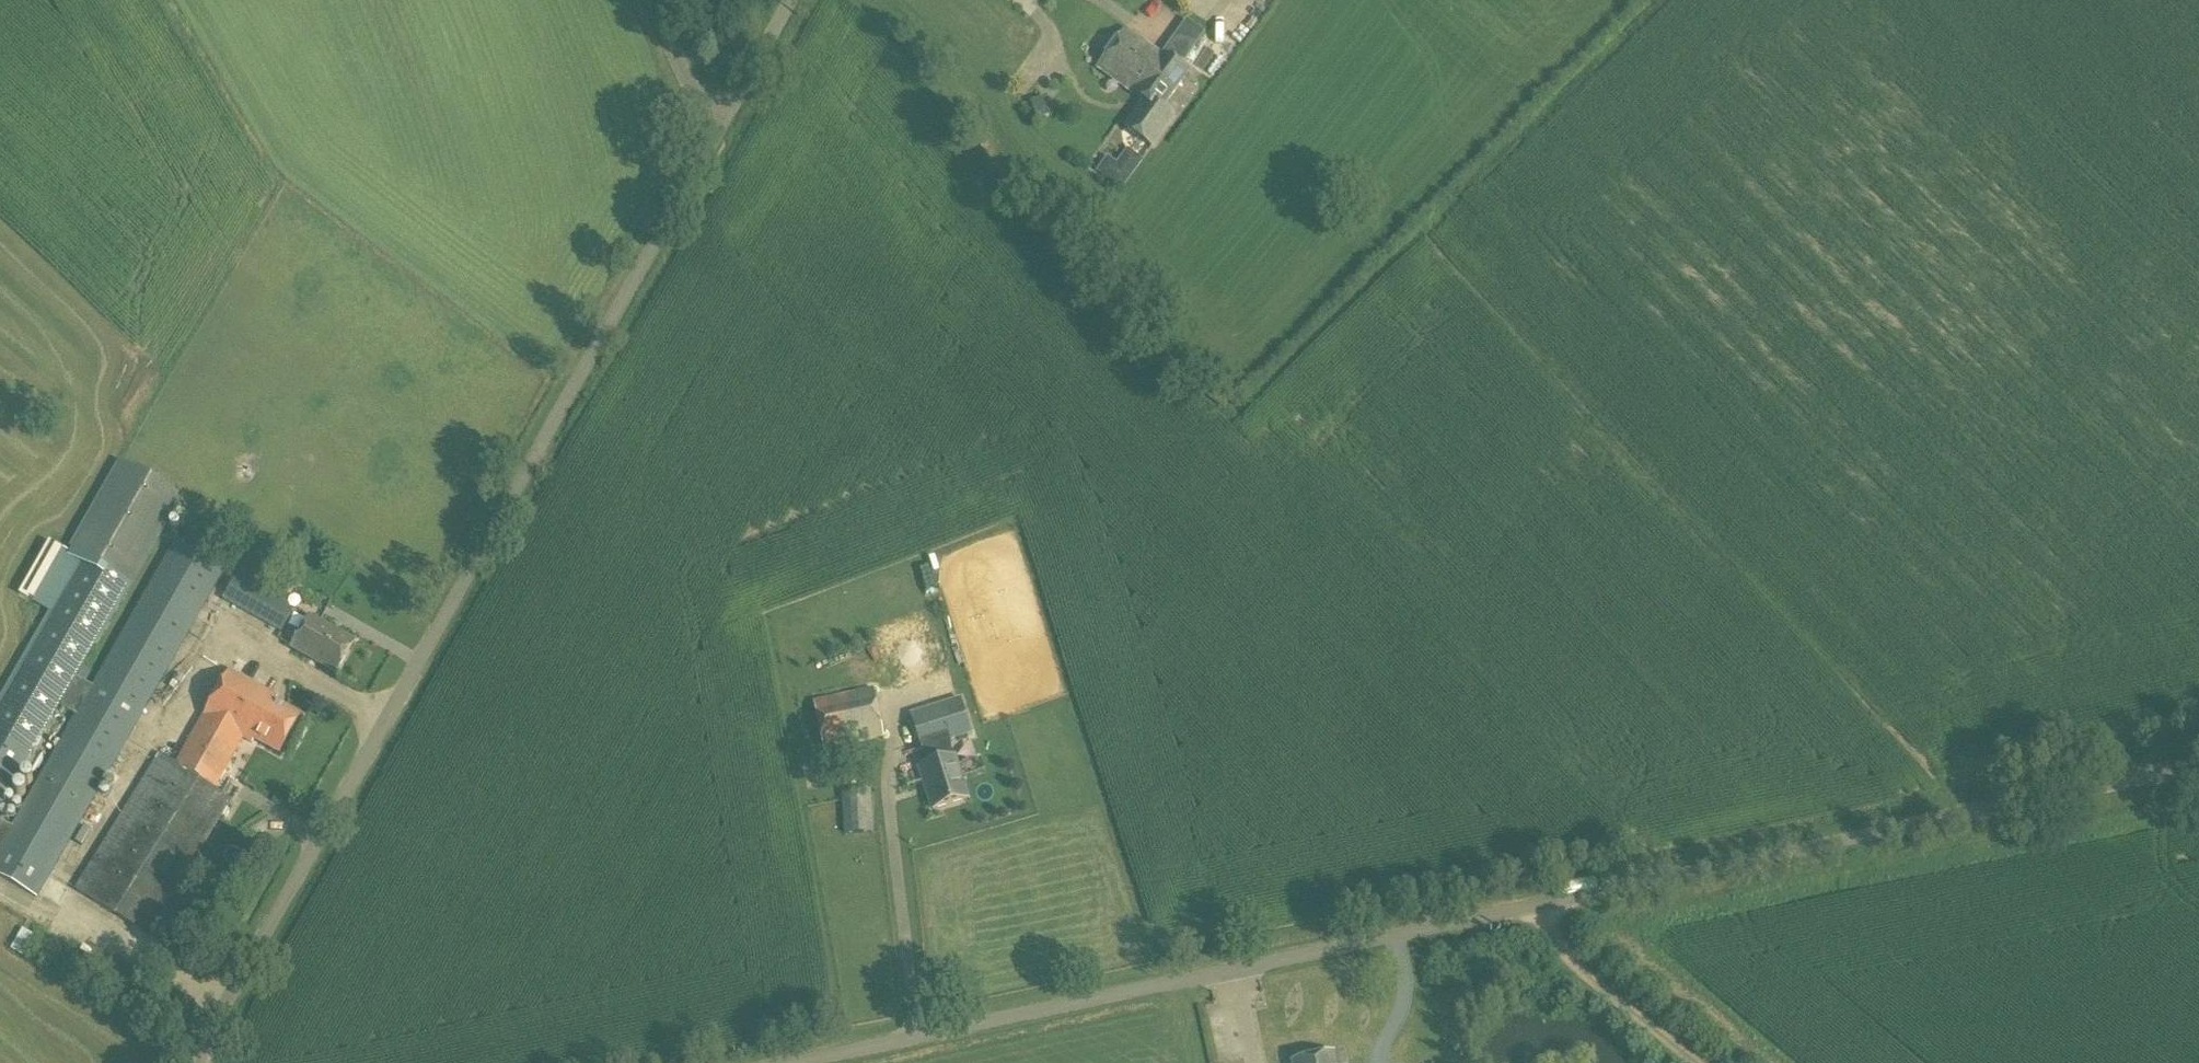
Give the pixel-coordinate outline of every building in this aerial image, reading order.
[(1151,147),(1174,116),(1163,108),(1190,71),(1129,26),(1098,67),(1134,93),(1132,96),(1132,100),(1141,106),(1125,127),(1151,147)] [(1050,93),(1038,96),(1042,113),(1054,111),(1050,93)] [(1106,159),(1095,173),(1120,192),(1142,162),(1126,151),(1115,165),(1106,159)] [(181,496),(122,462),(73,548),(88,557),(0,711),(0,876),(36,897),(224,570),(176,543),(93,687),(74,676),(93,642),(97,644),(181,496)] [(281,632),(294,609),(237,577),(224,600),(281,632)] [(337,673),(354,642),(310,618),(293,648),(337,673)] [(280,754),(301,716),(276,701),(278,698),(229,670),(204,716),(177,764),(160,754),(76,890),(148,934),(156,920),(169,928),(176,916),(163,909),(213,829),(221,834),(230,818),(223,813),(231,799),(214,789),(242,738),(252,743),(254,739),(280,754)] [(823,749),(884,736),(874,689),(813,702),(823,749)] [(971,733),(960,699),(910,715),(921,749),(924,748),(929,765),(920,768),(933,809),(967,798),(954,757),(943,760),(938,744),(971,733)] [(873,832),(871,789),(841,790),(844,834),(873,832)] [(23,957),(35,936),(23,929),(11,949),(23,957)] [(1334,1053),(1291,1062),(1336,1062),(1334,1053)]
